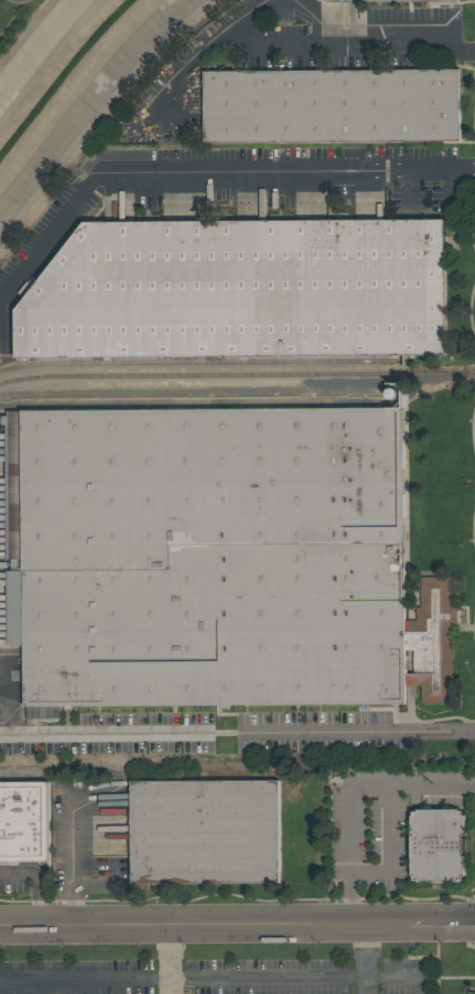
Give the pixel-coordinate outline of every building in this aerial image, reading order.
[(460,69),(461,141),(205,143),(205,71),(460,69)] [(17,358),(17,310),(85,221),(446,219),(447,355),(17,358)] [(25,571),(13,571),(13,559),(11,559),(10,411),(24,411),(24,410),(404,407),(405,518),(406,518),(406,568),(405,568),(405,620),(418,620),(418,607),(422,607),(422,577),(453,577),(453,606),(458,606),(458,626),(453,626),(454,702),(423,702),(423,685),(406,685),(406,703),(400,703),(400,705),(393,705),(393,703),(26,706),(25,571)] [(133,883),(133,852),(130,852),(130,815),(133,815),(133,781),(280,780),(281,882),(133,883)] [(6,865),(0,865),(0,782),(50,782),(50,861),(6,862),(6,865)] [(419,882),(419,880),(415,880),(415,876),(413,876),(412,815),(414,815),(414,812),(419,811),(419,809),(460,809),(460,811),(464,811),(465,815),(466,815),(466,834),(464,834),(464,838),(466,838),(465,844),(465,846),(465,849),(466,853),(464,853),(464,856),(466,856),(466,875),(465,875),(465,879),(460,879),(460,881),(419,882)]
